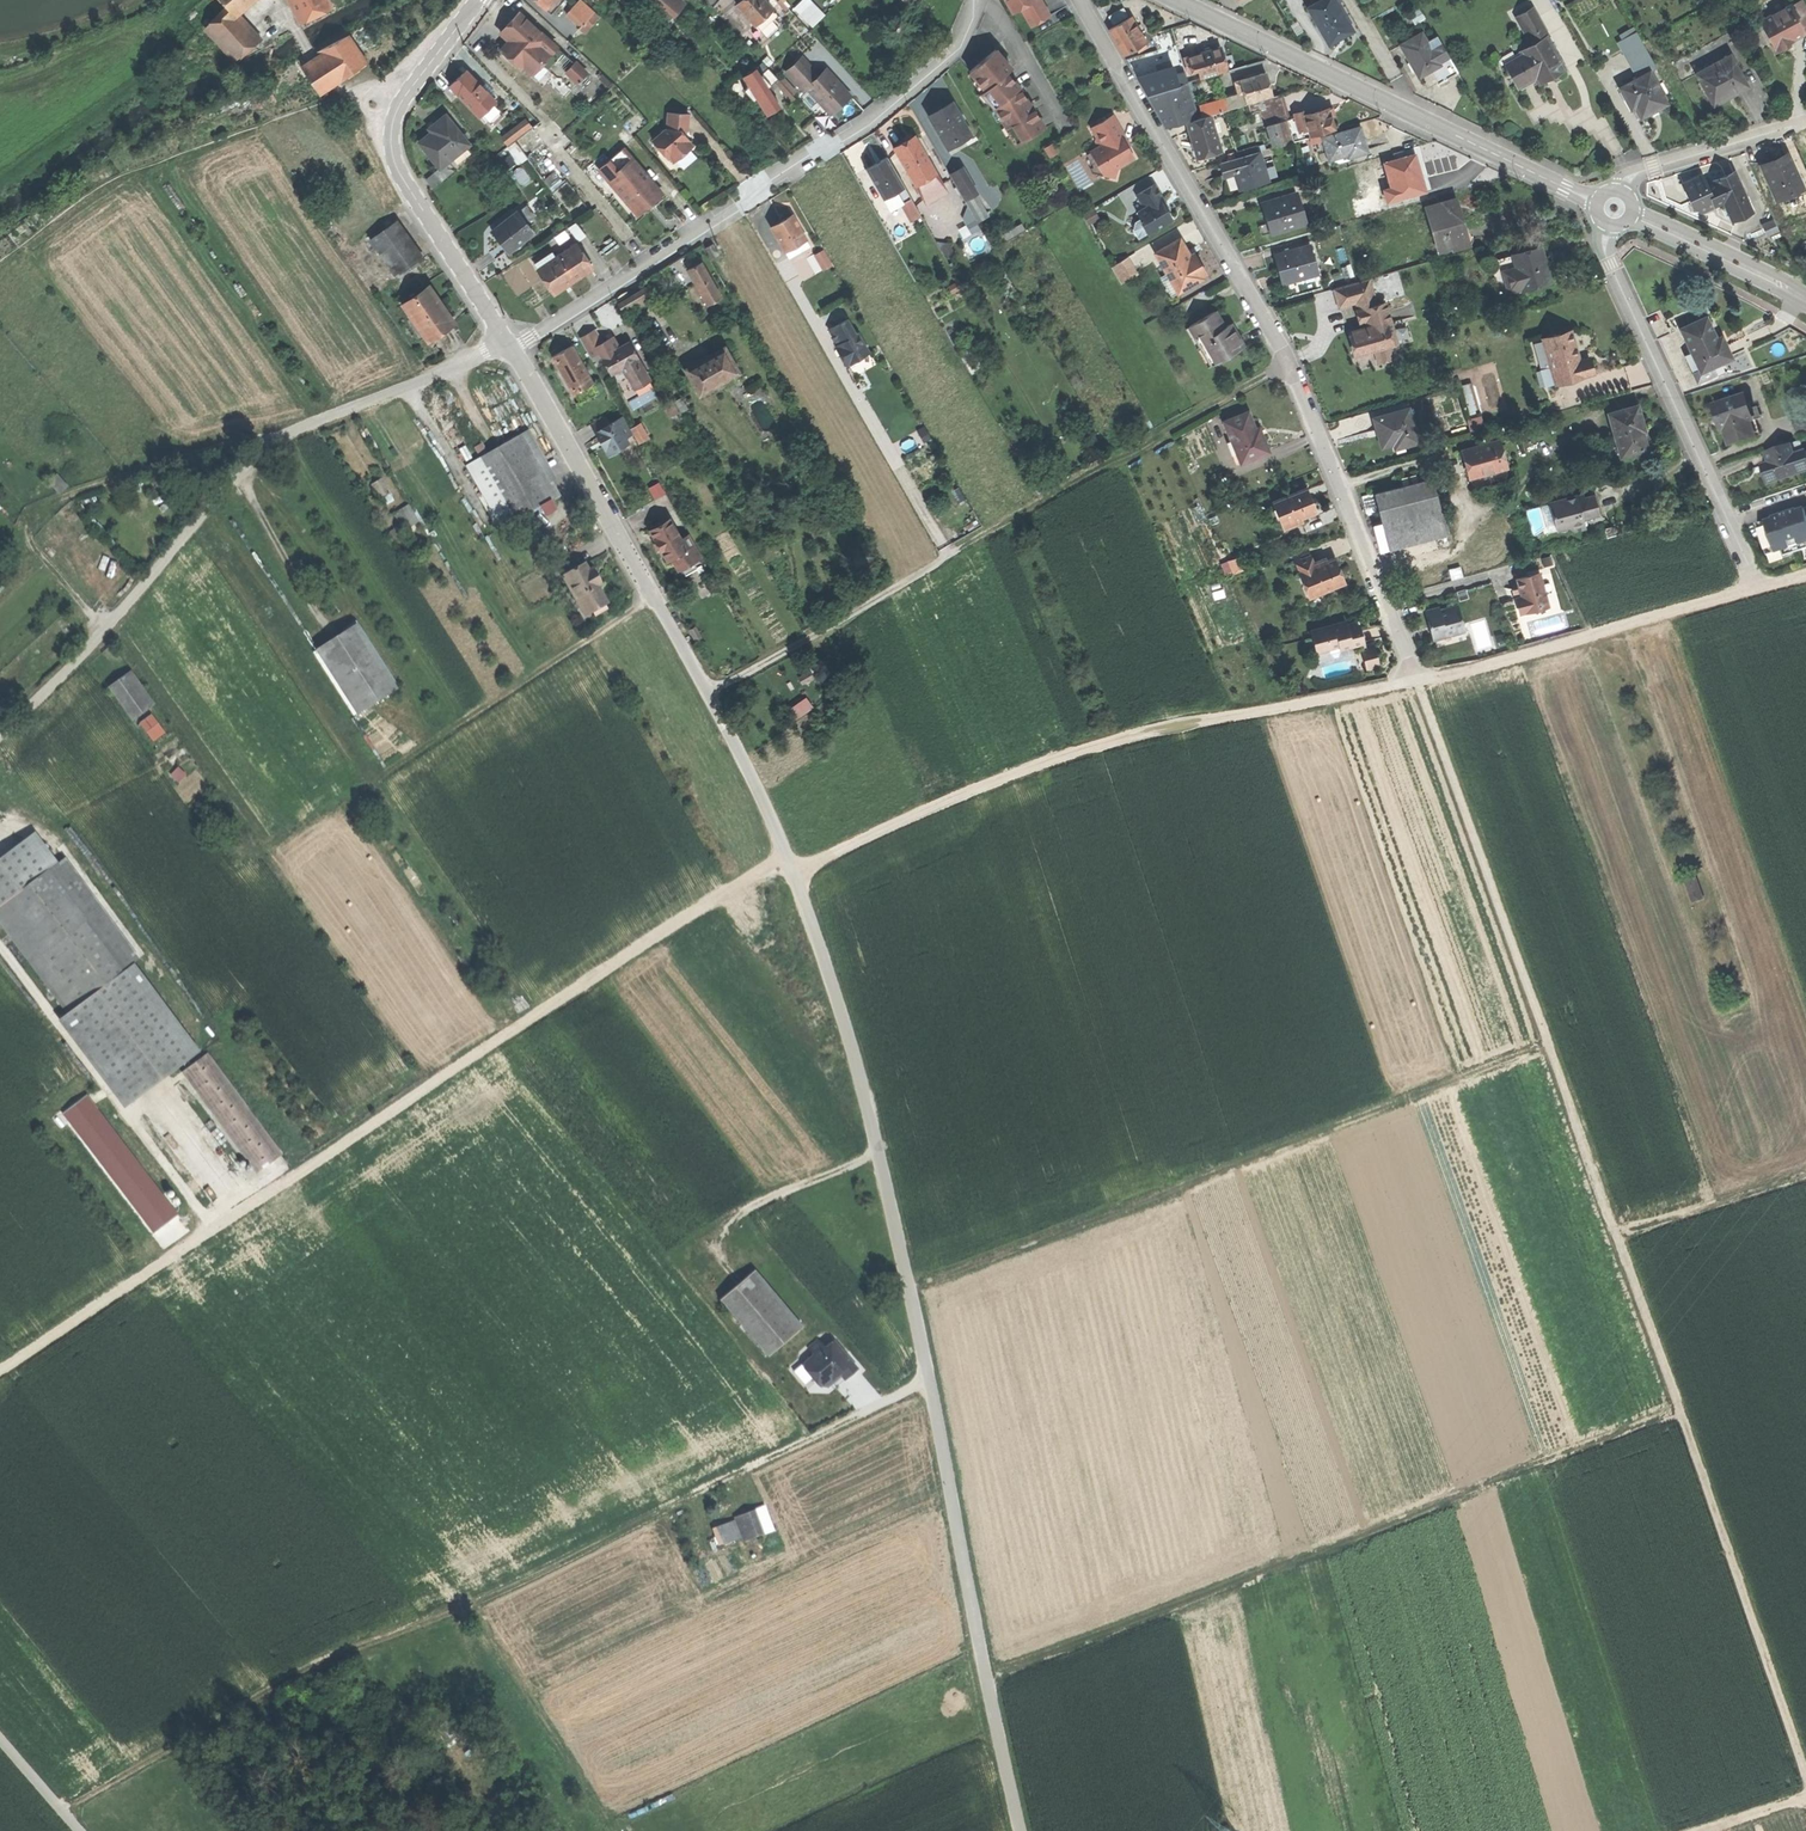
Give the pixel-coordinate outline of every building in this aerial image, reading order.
[(246,0),(221,0),(227,7),(231,12),(232,11),(246,0)] [(300,22),(332,7),(328,0),(290,0),(300,22)] [(550,14),(563,0),(535,0),(550,14)] [(669,22),(684,4),(680,0),(643,0),(669,22)] [(736,5),(754,25),(772,10),(763,0),(742,0),(736,5)] [(903,8),(911,0),(895,0),(903,8)] [(1013,13),(1021,8),(1033,1),(1035,0),(1005,0),(1013,13)] [(1307,8),(1328,46),(1342,38),(1353,31),(1335,0),(1321,0),(1307,8)] [(1791,3),(1796,13),(1805,8),(1805,7),(1803,0),(1797,0),(1791,3)] [(1038,10),(1033,1),(1021,8),(1026,16),(1038,10)] [(1795,37),(1800,34),(1804,32),(1803,30),(1805,29),(1805,8),(1796,13),(1791,3),(1781,8),(1795,37)] [(584,4),(564,26),(574,35),(594,13),(584,4)] [(1517,13),(1534,43),(1546,36),(1550,34),(1534,4),(1517,13)] [(239,14),(232,11),(231,12),(227,7),(205,28),(234,61),(261,40),(239,14)] [(1407,13),(1413,23),(1425,17),(1419,7),(1407,13)] [(1108,16),(1113,25),(1128,16),(1123,8),(1108,16)] [(1787,40),(1795,37),(1781,8),(1764,17),(1762,25),(1775,51),(1789,44),(1787,40)] [(778,16),(772,10),(754,25),(761,32),(772,21),(778,16)] [(513,50),(507,56),(521,68),(523,66),(532,75),(541,65),(550,54),(541,46),(547,40),(519,14),(509,24),(500,33),(509,42),(507,44),(513,50)] [(1109,30),(1123,56),(1146,43),(1137,28),(1131,17),(1109,30)] [(779,29),(772,21),(761,32),(767,39),(779,29)] [(1420,33),(1399,45),(1418,77),(1430,70),(1439,65),(1437,62),(1447,56),(1436,37),(1426,43),(1420,33)] [(322,54),(302,67),(319,94),(342,80),(367,64),(348,35),(321,52),(322,54)] [(1534,43),(1521,50),(1535,75),(1539,82),(1564,68),(1546,36),(1534,43)] [(501,50),(507,56),(513,50),(507,44),(501,50)] [(550,51),(556,57),(561,52),(555,46),(550,51)] [(1198,70),(1201,78),(1226,71),(1222,58),(1219,47),(1194,55),(1198,70)] [(995,50),(970,71),(985,90),(982,93),(995,108),(1017,145),(1045,129),(1037,114),(1030,103),(1029,104),(1020,88),(1007,72),(1011,69),(1003,59),(995,50)] [(1504,60),(1518,85),(1527,80),(1535,75),(1521,50),(1504,60)] [(557,61),(550,54),(541,65),(547,71),(557,61)] [(1696,73),(1713,104),(1730,95),(1748,86),(1731,54),(1696,73)] [(1187,73),(1198,70),(1194,55),(1182,58),(1187,73)] [(802,58),(786,72),(804,91),(807,89),(831,114),(841,105),(850,96),(826,70),(819,76),(802,58)] [(575,64),(567,72),(578,83),(586,74),(575,64)] [(538,81),(547,71),(541,65),(532,75),(538,81)] [(758,99),(767,115),(773,111),(779,107),(768,88),(766,86),(769,83),(771,86),(778,79),(768,69),(760,76),(755,68),(743,76),(749,86),(743,91),(753,102),(758,99)] [(1146,94),(1179,85),(1175,75),(1173,68),(1138,79),(1146,94)] [(1636,105),(1642,115),(1653,109),(1667,102),(1650,69),(1620,85),(1632,107),(1636,105)] [(465,71),(462,73),(469,80),(472,78),(465,71)] [(1183,72),(1175,75),(1179,85),(1181,84),(1187,82),(1183,72)] [(1244,103),(1245,104),(1271,97),(1267,84),(1264,72),(1233,81),(1236,94),(1241,92),(1244,103)] [(456,79),(449,86),(478,118),(481,115),(492,104),(495,102),(472,78),(469,80),(462,73),(456,79)] [(1181,84),(1179,85),(1146,94),(1165,127),(1186,121),(1192,119),(1181,84)] [(1225,109),(1244,103),(1241,92),(1236,94),(1237,97),(1223,101),(1225,109)] [(1264,121),(1265,125),(1286,119),(1279,95),(1271,97),(1245,104),(1244,105),(1250,125),(1264,121)] [(941,106),(928,113),(942,139),(946,137),(949,141),(969,130),(952,100),(941,106)] [(1226,110),(1225,109),(1223,101),(1200,107),(1202,116),(1209,114),(1226,110)] [(503,115),(492,104),(481,115),(491,126),(503,115)] [(1303,119),(1308,136),(1332,130),(1331,127),(1332,127),(1329,117),(1329,116),(1328,116),(1326,109),(1306,115),(1303,116),(1303,119)] [(668,113),(667,129),(653,141),(667,158),(670,156),(674,161),(684,153),(692,146),(688,141),(689,140),(684,134),(685,133),(683,130),(687,130),(688,114),(668,113)] [(1219,151),(1209,114),(1202,116),(1192,119),(1186,121),(1191,141),(1196,158),(1219,151)] [(431,133),(418,143),(428,156),(439,169),(447,162),(468,145),(445,116),(428,130),(431,133)] [(1112,116),(1091,128),(1096,137),(1094,140),(1099,147),(1090,152),(1103,176),(1115,178),(1117,167),(1134,158),(1127,146),(1125,147),(1119,136),(1121,135),(1123,134),(1112,116)] [(528,117),(503,136),(510,145),(535,126),(528,117)] [(1308,136),(1303,119),(1300,120),(1299,117),(1295,118),(1286,120),(1286,119),(1265,125),(1272,148),(1309,137),(1308,136)] [(1348,157),(1366,152),(1362,138),(1359,127),(1321,138),(1327,158),(1347,152),(1348,157)] [(971,135),(969,130),(949,141),(951,146),(971,135)] [(892,145),(913,181),(932,169),(911,133),(901,140),(892,145)] [(607,180),(636,215),(647,205),(645,203),(649,200),(651,202),(661,193),(622,148),(601,166),(610,177),(607,180)] [(1268,149),(1219,162),(1222,175),(1235,172),(1237,179),(1239,188),(1266,180),(1259,156),(1270,153),(1268,149)] [(1095,180),(1103,176),(1090,152),(1082,157),(1095,180)] [(1385,200),(1425,189),(1420,171),(1415,153),(1384,161),(1391,186),(1382,188),(1385,200)] [(1761,166),(1776,201),(1803,190),(1789,154),(1773,161),(1761,166)] [(875,164),(866,169),(884,201),(895,196),(897,194),(907,189),(889,156),(875,164)] [(454,171),(447,162),(439,169),(433,173),(440,181),(440,182),(454,171)] [(597,169),(607,180),(610,177),(601,166),(597,169)] [(961,168),(949,174),(964,199),(976,194),(961,168)] [(1716,182),(1709,185),(1717,203),(1726,200),(1734,219),(1754,211),(1736,170),(1725,174),(1715,179),(1716,182)] [(432,187),(440,181),(433,173),(425,179),(432,187)] [(1700,210),(1717,203),(1709,185),(1704,173),(1683,182),(1693,207),(1700,210)] [(1140,222),(1147,233),(1171,219),(1165,208),(1160,199),(1162,198),(1154,184),(1136,195),(1144,208),(1137,212),(1140,218),(1142,221),(1140,222)] [(923,218),(907,189),(897,194),(914,223),(923,218)] [(1266,219),(1271,232),(1305,222),(1295,192),(1261,203),(1266,219)] [(986,212),(976,194),(964,199),(974,218),(986,212)] [(901,207),(895,196),(884,201),(891,213),(901,207)] [(1428,207),(1440,248),(1450,245),(1466,240),(1459,215),(1454,199),(1428,207)] [(1083,215),(1088,224),(1097,219),(1092,210),(1083,215)] [(778,218),(770,222),(782,245),(803,234),(791,211),(778,218)] [(500,242),(508,253),(533,233),(517,213),(492,232),(500,242)] [(1465,214),(1459,215),(1466,240),(1450,245),(1451,250),(1474,243),(1469,227),(1465,214)] [(1138,238),(1147,233),(1140,222),(1142,221),(1140,218),(1134,222),(1132,229),(1138,238)] [(371,237),(397,276),(423,258),(397,219),(371,237)] [(581,239),(586,234),(576,223),(571,228),(581,239)] [(807,241),(803,234),(782,245),(786,252),(807,241)] [(1155,253),(1178,292),(1201,278),(1200,276),(1193,265),(1186,251),(1179,239),(1155,253)] [(705,243),(710,255),(717,251),(711,240),(705,243)] [(1276,268),(1281,284),(1318,274),(1309,243),(1272,254),(1276,268)] [(544,279),(553,294),(591,269),(576,245),(556,258),(552,252),(534,264),(544,279)] [(1505,270),(1512,293),(1552,281),(1549,268),(1542,247),(1514,256),(1518,267),(1505,270)] [(826,248),(816,254),(825,270),(835,265),(826,248)] [(1190,249),(1186,251),(1193,265),(1197,262),(1193,254),(1190,249)] [(1111,267),(1121,284),(1137,275),(1127,257),(1111,267)] [(687,266),(708,306),(722,299),(700,259),(687,266)] [(1204,274),(1197,262),(1193,265),(1200,276),(1204,274)] [(1502,296),(1512,293),(1505,270),(1495,273),(1502,296)] [(1357,300),(1359,308),(1362,307),(1377,303),(1369,275),(1351,280),(1357,300)] [(1339,305),(1357,300),(1351,280),(1334,285),(1339,305)] [(412,316),(425,336),(448,320),(436,303),(440,300),(435,292),(429,284),(402,303),(412,316)] [(619,304),(617,305),(623,314),(657,294),(651,285),(649,286),(619,304)] [(1356,342),(1358,352),(1376,347),(1394,342),(1397,341),(1385,300),(1377,303),(1362,307),(1365,319),(1367,324),(1368,329),(1353,333),(1356,342)] [(1360,320),(1365,319),(1362,307),(1359,308),(1356,308),(1360,320)] [(1189,326),(1211,365),(1244,347),(1238,338),(1231,324),(1224,328),(1214,311),(1189,326)] [(419,340),(425,336),(412,316),(406,320),(419,340)] [(1709,318),(1682,328),(1688,343),(1692,353),(1685,355),(1693,375),(1733,359),(1723,334),(1717,337),(1709,318)] [(838,352),(844,364),(857,357),(858,360),(870,354),(860,334),(856,336),(848,320),(839,325),(830,329),(841,351),(838,352)] [(1352,328),(1353,333),(1368,329),(1367,324),(1352,328)] [(599,350),(602,356),(617,347),(610,336),(602,340),(595,328),(585,333),(579,337),(590,356),(599,350)] [(1543,338),(1555,383),(1592,373),(1588,357),(1578,360),(1574,346),(1570,331),(1543,338)] [(617,347),(602,356),(611,371),(621,365),(633,386),(647,378),(627,342),(617,347)] [(1398,356),(1394,342),(1376,347),(1380,361),(1398,356)] [(563,375),(572,393),(593,382),(573,344),(552,355),(563,375)] [(727,345),(686,369),(701,397),(743,372),(727,345)] [(1479,377),(1488,412),(1505,407),(1495,372),(1479,377)] [(1461,385),(1469,414),(1480,411),(1473,382),(1461,385)] [(1745,394),(1714,404),(1718,416),(1722,429),(1726,428),(1730,444),(1754,436),(1750,422),(1753,421),(1745,394)] [(1619,446),(1646,438),(1643,431),(1646,430),(1642,417),(1639,404),(1610,412),(1619,446)] [(620,407),(604,415),(609,424),(624,416),(620,407)] [(1378,430),(1382,444),(1395,441),(1397,446),(1418,440),(1409,407),(1375,416),(1378,430)] [(1223,420),(1239,460),(1267,448),(1263,437),(1258,426),(1253,428),(1246,410),(1223,420)] [(604,415),(590,423),(597,438),(601,436),(605,444),(602,446),(607,455),(621,447),(620,442),(623,444),(627,442),(627,438),(626,436),(633,432),(624,416),(609,424),(604,415)] [(1648,448),(1646,438),(1619,446),(1610,448),(1613,458),(1648,448)] [(480,458),(515,521),(539,507),(549,501),(541,486),(514,439),(480,458)] [(1467,462),(1470,475),(1506,466),(1499,440),(1464,449),(1467,462)] [(1766,485),(1805,472),(1805,460),(1804,453),(1795,456),(1791,444),(1767,452),(1771,465),(1761,468),(1763,475),(1766,485)] [(198,466),(200,474),(219,469),(217,461),(198,466)] [(1508,476),(1506,466),(1470,475),(1473,485),(1508,476)] [(1432,477),(1374,492),(1390,549),(1447,534),(1432,477)] [(371,483),(380,498),(388,493),(379,478),(371,483)] [(551,480),(541,486),(549,501),(559,496),(551,480)] [(1274,500),(1283,523),(1316,510),(1311,498),(1307,488),(1274,500)] [(1549,502),(1556,530),(1573,525),(1575,531),(1587,528),(1584,517),(1599,513),(1596,503),(1594,495),(1578,500),(1576,494),(1549,502)] [(554,510),(549,501),(539,507),(544,516),(554,510)] [(1546,533),(1556,530),(1549,502),(1538,505),(1546,530),(1546,533)] [(405,528),(421,521),(412,504),(397,511),(405,528)] [(1531,534),(1546,530),(1538,505),(1524,509),(1531,534)] [(1757,524),(1767,554),(1783,549),(1786,556),(1805,549),(1805,511),(1805,508),(1799,511),(1798,507),(1783,512),(1773,516),(1774,518),(1757,524)] [(671,518),(652,528),(661,547),(668,559),(670,557),(677,553),(684,565),(703,555),(691,533),(682,538),(671,518)] [(1301,570),(1305,568),(1316,564),(1309,547),(1293,552),(1301,570)] [(1770,561),(1786,556),(1783,549),(1767,554),(1770,561)] [(677,569),(684,565),(677,553),(670,557),(677,569)] [(1305,568),(1316,594),(1346,582),(1341,570),(1334,556),(1316,564),(1305,568)] [(1223,564),(1227,574),(1241,568),(1236,558),(1223,564)] [(561,577),(580,611),(604,598),(595,583),(585,564),(561,577)] [(1516,598),(1520,613),(1550,606),(1542,573),(1518,578),(1521,587),(1523,597),(1516,598)] [(1515,594),(1516,598),(1523,597),(1521,587),(1514,589),(1515,594)] [(607,604),(604,598),(580,611),(583,617),(607,604)] [(1429,625),(1433,638),(1464,629),(1458,607),(1441,611),(1440,607),(1425,611),(1429,625)] [(1312,629),(1318,651),(1341,644),(1343,648),(1366,641),(1364,633),(1361,623),(1349,627),(1346,619),(1312,629)] [(314,651),(353,714),(393,689),(353,626),(314,651)] [(1493,635),(1496,645),(1506,642),(1504,633),(1493,635)] [(1363,649),(1368,669),(1380,666),(1374,643),(1368,645),(1369,648),(1363,649)] [(1321,663),(1324,676),(1347,672),(1344,658),(1321,663)] [(109,685),(129,717),(147,706),(127,674),(109,685)] [(799,718),(816,706),(809,695),(791,707),(799,718)] [(154,742),(167,733),(155,713),(141,722),(154,742)] [(181,766),(172,773),(179,781),(188,775),(181,766)] [(41,874),(20,844),(0,859),(0,905),(41,874)] [(136,961),(62,860),(44,873),(80,920),(119,973),(136,961)] [(27,959),(80,920),(44,873),(41,874),(0,905),(0,922),(27,959)] [(1695,902),(1707,897),(1699,877),(1687,882),(1695,902)] [(27,959),(67,1012),(119,973),(80,920),(27,959)] [(183,1062),(119,973),(67,1012),(63,1015),(130,1103),(183,1062)] [(204,1056),(180,1073),(255,1174),(279,1157),(204,1056)] [(64,1113),(155,1231),(178,1213),(87,1095),(64,1113)] [(769,1355),(803,1326),(756,1271),(722,1299),(769,1355)] [(859,1368),(837,1341),(827,1349),(819,1340),(811,1348),(817,1355),(807,1363),(807,1368),(823,1387),(830,1387),(845,1376),(847,1380),(859,1368)] [(764,1533),(755,1511),(735,1518),(742,1536),(744,1540),(764,1533)] [(720,1545),(742,1536),(735,1518),(713,1527),(720,1545)]
